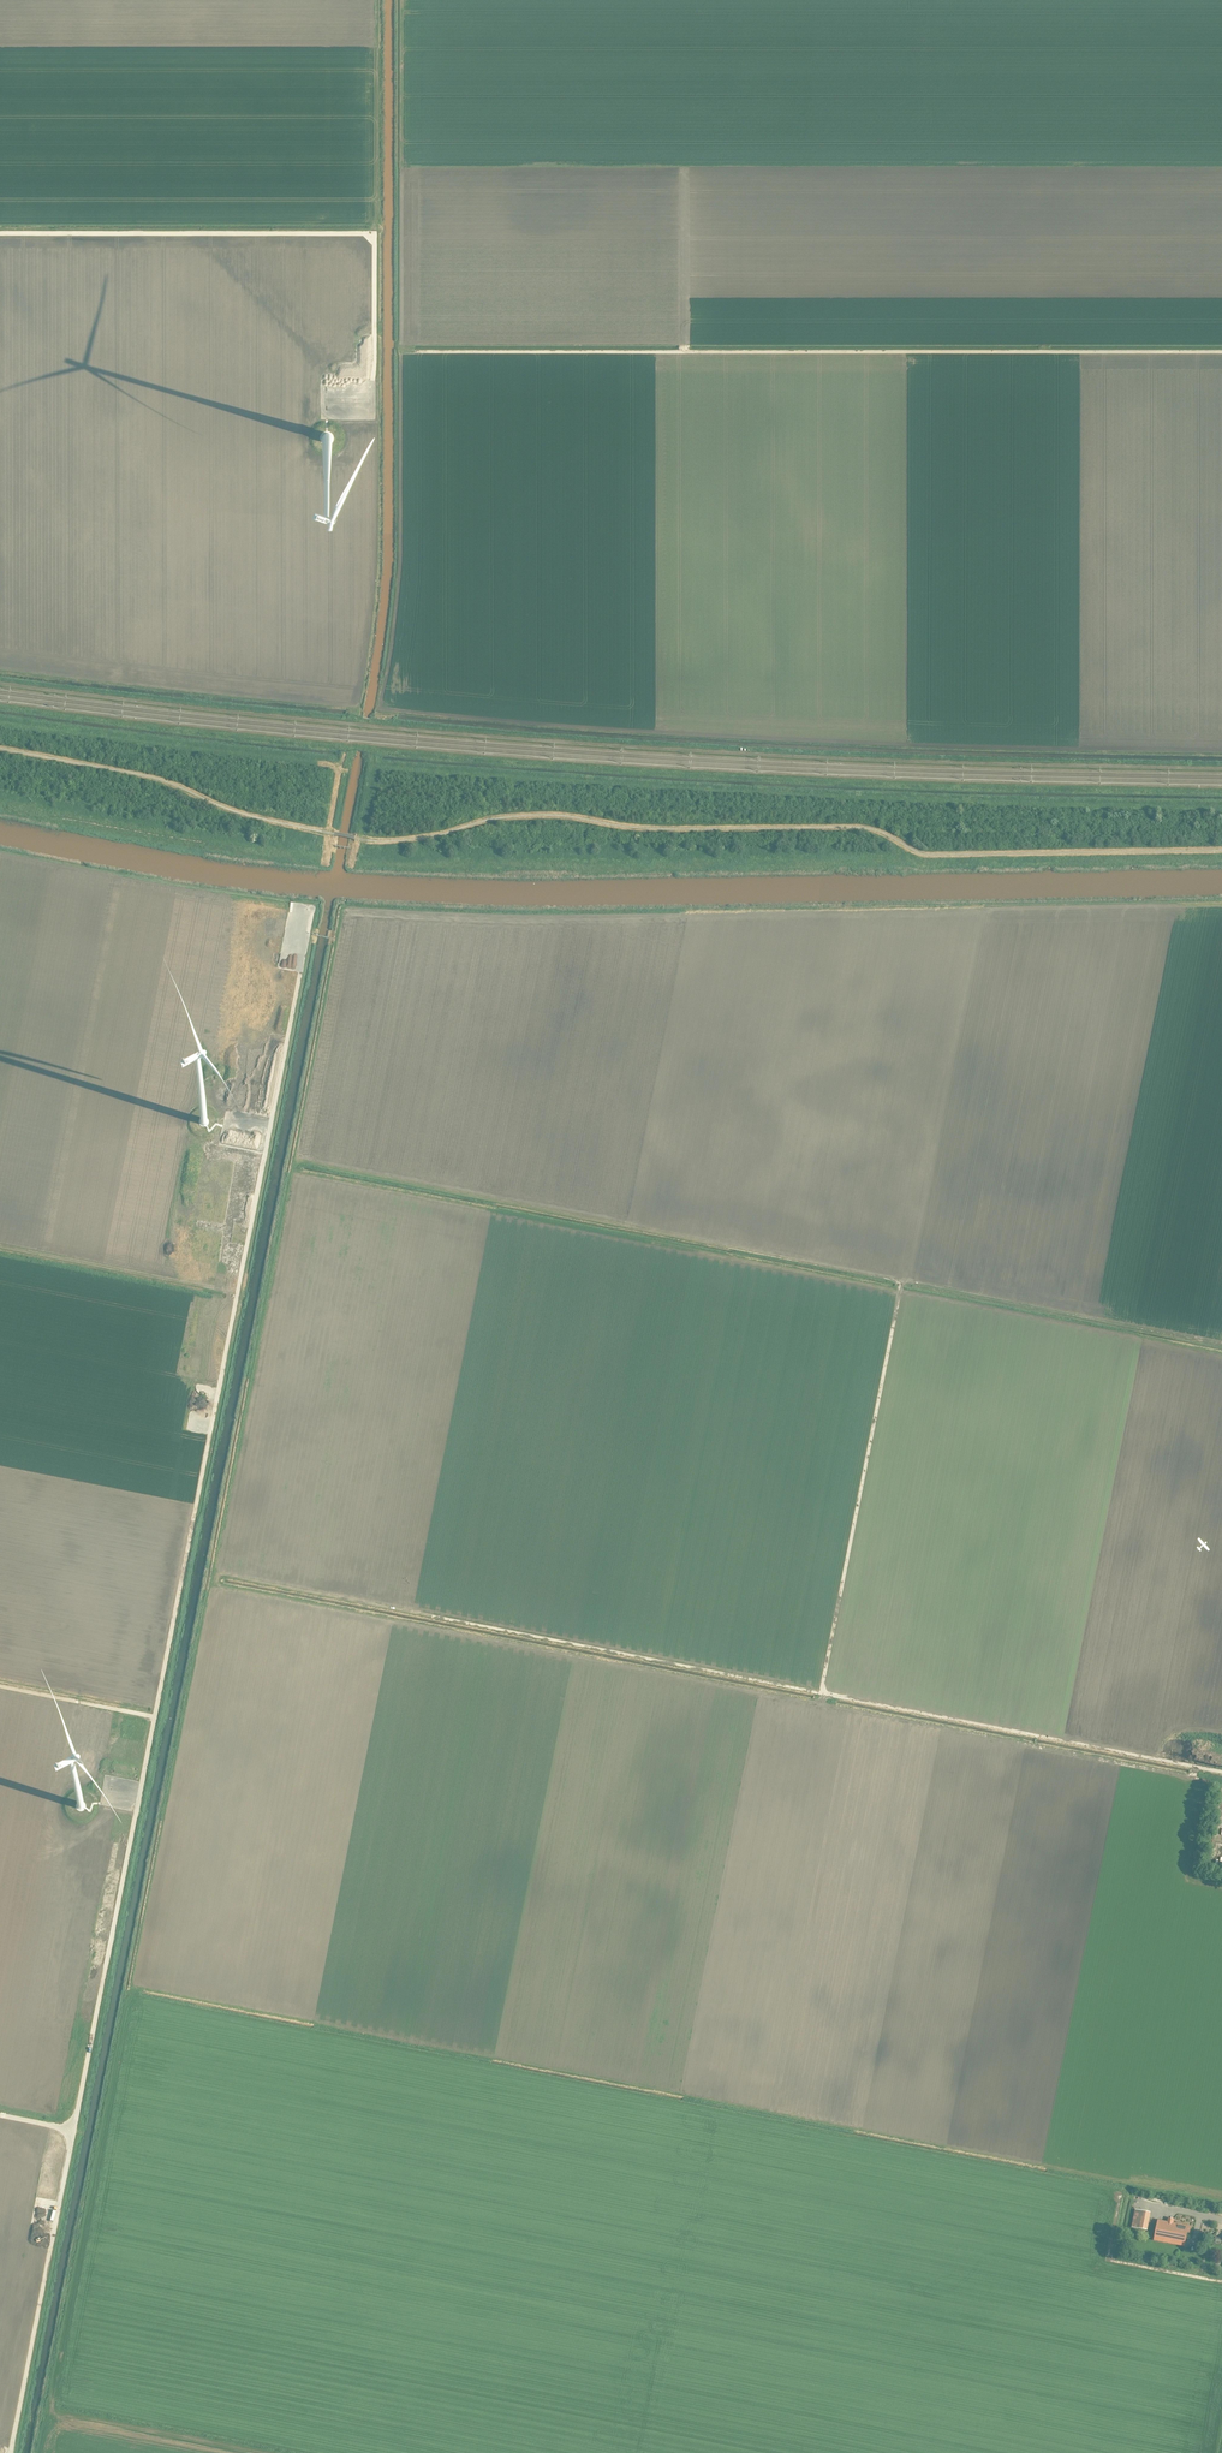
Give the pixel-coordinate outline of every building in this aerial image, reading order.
[(333,438),(333,437),(333,436),(332,436),(332,435),(332,434),(331,434),(331,433),(330,433),(329,432),(328,432),(327,432),(326,432),(325,432),(324,432),(324,433),(323,433),(322,434),(322,435),(321,436),(321,437),(321,438),(321,439),(321,440),(322,441),(322,442),(323,442),(324,443),(325,443),(326,444),(327,444),(328,444),(329,443),(330,443),(331,442),(332,441),(332,440),(333,439),(333,438)] [(210,1123),(210,1122),(210,1121),(210,1120),(209,1120),(209,1119),(209,1118),(208,1118),(208,1117),(207,1117),(206,1116),(205,1116),(204,1116),(203,1116),(202,1116),(201,1116),(201,1117),(200,1117),(199,1118),(198,1119),(198,1120),(198,1121),(198,1122),(198,1123),(198,1124),(198,1125),(199,1125),(199,1126),(200,1127),(201,1127),(202,1128),(203,1128),(204,1128),(205,1128),(206,1128),(206,1127),(207,1127),(208,1127),(208,1126),(209,1125),(209,1124),(210,1123)] [(87,1807),(87,1806),(87,1805),(86,1804),(86,1803),(85,1802),(85,1801),(84,1801),(83,1801),(83,1800),(82,1800),(81,1800),(80,1800),(79,1800),(78,1801),(77,1801),(76,1802),(76,1803),(75,1803),(75,1804),(75,1805),(75,1806),(75,1807),(75,1808),(75,1809),(76,1810),(77,1811),(78,1811),(79,1812),(80,1812),(81,1812),(82,1812),(83,1812),(83,1811),(84,1811),(85,1811),(85,1810),(86,1810),(86,1809),(86,1808),(87,1808),(87,1807)] [(1146,2230),(1150,2212),(1135,2209),(1132,2227),(1146,2230)] [(1183,2246),(1187,2226),(1158,2220),(1154,2240),(1183,2246)]
